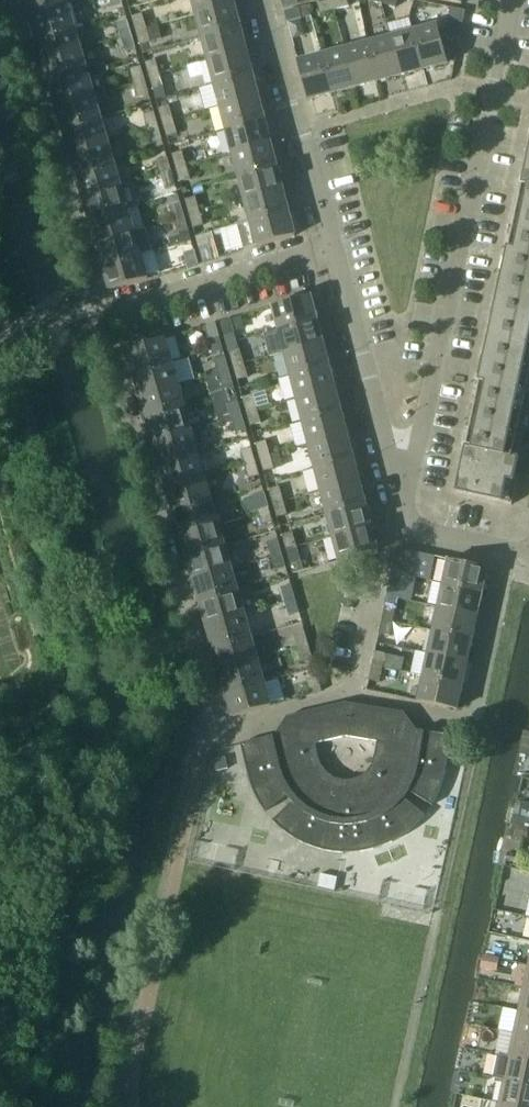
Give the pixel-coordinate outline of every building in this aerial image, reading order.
[(29,15),(67,4),(66,0),(25,0),(29,15)] [(196,15),(234,5),(233,0),(192,0),(196,15)] [(317,4),(320,14),(334,10),(332,0),(331,0),(317,4)] [(334,10),(348,7),(347,0),(332,0),(334,10)] [(67,4),(29,15),(36,38),(74,27),(67,4)] [(234,5),(196,15),(202,38),(240,28),(234,5)] [(299,8),(285,12),(287,23),(302,19),(299,8)] [(131,17),(136,32),(146,29),(142,14),(131,17)] [(117,24),(121,38),(131,35),(127,21),(117,24)] [(438,25),(413,32),(424,70),(448,63),(438,25)] [(74,27),(36,38),(43,61),(81,50),(74,27)] [(240,28),(202,38),(208,61),(246,51),(240,28)] [(146,29),(136,32),(139,45),(150,42),(146,29)] [(413,32),(391,38),(401,76),(424,70),(413,32)] [(131,35),(121,38),(125,52),(135,49),(131,35)] [(391,38),(368,44),(378,82),(401,76),(391,38)] [(368,44),(345,50),(355,88),(378,82),(368,44)] [(81,50),(43,61),(49,84),(87,73),(81,50)] [(345,50),(322,56),(332,94),(355,88),(345,50)] [(246,51),(208,61),(214,84),(252,74),(246,51)] [(322,56),(298,62),(308,100),(332,94),(322,56)] [(145,64),(149,78),(159,75),(155,61),(145,64)] [(130,70),(134,84),(145,81),(141,67),(130,70)] [(87,73),(49,84),(56,107),(94,96),(87,73)] [(252,74),(214,84),(220,107),(258,97),(252,74)] [(159,75),(149,78),(153,92),(163,89),(159,75)] [(145,81),(134,84),(138,98),(149,95),(145,81)] [(94,96),(56,107),(63,130),(101,119),(94,96)] [(258,97),(220,107),(226,130),(264,120),(258,97)] [(158,109),(162,124),(173,121),(168,106),(158,109)] [(144,116),(148,130),(158,127),(154,113),(144,116)] [(101,119),(63,130),(69,152),(107,141),(101,119)] [(264,120),(226,130),(232,153),(270,143),(264,120)] [(173,121),(162,124),(166,137),(177,134),(173,121)] [(158,127),(148,130),(152,143),(162,140),(158,127)] [(107,141),(69,152),(76,175),(114,164),(107,141)] [(270,143),(232,153),(238,176),(276,166),(270,143)] [(171,155),(176,170),(186,167),(182,152),(171,155)] [(157,161),(161,175),(171,172),(167,158),(157,161)] [(114,164),(76,175),(83,198),(121,187),(114,164)] [(276,166),(238,176),(244,199),(282,189),(276,166)] [(186,167),(176,170),(179,183),(190,180),(186,167)] [(171,172),(161,175),(165,189),(175,186),(171,172)] [(528,380),(528,184),(522,183),(494,316),(481,374),(472,418),(465,449),(486,454),(483,464),(469,461),(465,464),(464,469),(461,469),(456,493),(512,505),(517,481),(514,480),(519,458),(512,457),(528,380)] [(121,187),(83,198),(89,221),(127,210),(121,187)] [(282,189),(244,199),(250,222),(288,212),(282,189)] [(195,197),(185,200),(189,215),(199,212),(195,197)] [(170,207),(174,221),(184,218),(180,204),(170,207)] [(127,210),(89,221),(96,243),(134,233),(127,210)] [(199,212),(189,215),(193,228),(203,225),(199,212)] [(295,236),(288,212),(250,222),(237,225),(244,250),(295,236)] [(184,218),(174,221),(178,235),(188,232),(184,218)] [(134,233),(96,243),(103,266),(140,255),(134,233)] [(195,238),(199,249),(203,263),(213,260),(217,259),(210,234),(195,238)] [(184,254),(188,268),(198,265),(194,251),(184,254)] [(140,255),(103,266),(110,290),(147,279),(140,255)] [(309,296),(272,306),(279,330),(317,320),(311,296),(309,296)] [(231,319),(220,322),(224,337),(235,334),(231,319)] [(317,320),(279,330),(285,353),(323,343),(317,320)] [(215,324),(205,327),(209,341),(219,338),(215,324)] [(165,339),(127,350),(134,374),(172,363),(165,339)] [(323,343),(285,353),(291,376),(329,366),(323,343)] [(239,350),(229,353),(233,368),(244,365),(239,350)] [(215,360),(219,374),(229,371),(225,357),(215,360)] [(172,363),(134,374),(140,396),(178,385),(172,363)] [(244,365),(233,368),(237,381),(247,378),(244,365)] [(329,366),(291,376),(297,399),(335,389),(329,366)] [(229,371),(219,374),(223,388),(233,385),(229,371)] [(178,385),(140,396),(147,419),(185,408),(178,385)] [(335,389),(297,399),(303,422),(341,412),(335,389)] [(253,395),(242,398),(247,414),(257,411),(253,395)] [(228,405),(232,419),(242,416),(238,402),(228,405)] [(185,408),(147,419),(153,442),(191,431),(185,408)] [(257,411),(247,414),(250,426),(261,423),(257,411)] [(341,412),(303,422),(309,445),(347,435),(341,412)] [(242,416),(232,419),(236,433),(246,430),(242,416)] [(191,431),(153,442),(160,465),(198,454),(191,431)] [(347,435),(309,445),(315,469),(353,458),(347,435)] [(266,441),(255,444),(260,459),(270,456),(266,441)] [(241,451),(245,465),(255,462),(251,448),(241,451)] [(198,454),(160,465),(167,488),(205,477),(198,454)] [(270,456),(260,459),(263,472),(274,469),(270,456)] [(353,458),(315,469),(321,491),(359,481),(353,458)] [(255,462),(245,465),(249,479),(259,476),(255,462)] [(205,477),(167,488),(173,511),(211,500),(205,477)] [(359,481),(321,491),(327,515),(365,504),(359,481)] [(279,487),(269,490),(273,505),(283,502),(279,487)] [(254,497),(258,511),(269,508),(265,494),(254,497)] [(211,500),(173,511),(180,534),(218,523),(211,500)] [(283,502),(273,505),(277,518),(287,515),(283,502)] [(365,504),(327,515),(333,537),(371,527),(365,504)] [(269,508),(258,511),(262,525),(273,522),(269,508)] [(218,523),(180,534),(186,557),(224,546),(218,523)] [(371,527),(333,537),(339,562),(378,551),(371,527)] [(292,533),(282,536),(286,551),(297,548),(292,533)] [(267,543),(271,557),(282,554),(278,540),(267,543)] [(224,546),(186,557),(193,579),(231,568),(224,546)] [(297,548),(286,551),(290,564),(300,561),(297,548)] [(282,554),(271,557),(275,571),(286,568),(282,554)] [(403,574),(405,561),(395,559),(392,574),(402,576),(403,574)] [(487,569),(449,560),(444,585),(482,593),(487,569)] [(416,564),(405,561),(403,574),(410,575),(413,576),(416,564)] [(231,568),(193,579),(200,602),(238,591),(231,568)] [(399,590),(402,576),(392,574),(389,587),(399,590)] [(407,591),(410,575),(403,574),(402,576),(399,590),(407,591)] [(281,588),(285,602),(295,599),(291,585),(281,588)] [(482,593),(444,585),(439,608),(477,616),(482,593)] [(238,591),(200,602),(206,625),(244,614),(238,591)] [(295,599),(285,602),(289,616),(299,613),(295,599)] [(396,608),(385,606),(382,620),(392,622),(396,608)] [(477,616),(439,608),(434,631),(472,639),(477,616)] [(244,614),(206,625),(213,648),(251,637),(244,614)] [(392,622),(382,620),(379,634),(389,636),(392,622)] [(294,634),(298,648),(308,645),(304,631),(294,634)] [(472,639),(434,631),(429,654),(467,663),(472,639)] [(251,637),(213,648),(219,671),(257,660),(251,637)] [(308,645),(298,648),(302,662),(312,659),(308,645)] [(386,654),(375,652),(372,666),(382,669),(386,654)] [(467,663),(429,654),(424,677),(462,686),(467,663)] [(257,660),(219,671),(226,693),(264,682),(257,660)] [(382,669),(372,666),(369,680),(380,683),(382,669)] [(462,686),(424,677),(418,702),(457,710),(462,686)] [(307,681),(311,695),(322,692),(317,678),(307,681)] [(264,682),(226,693),(233,717),(271,706),(264,682)] [(446,769),(451,737),(417,731),(403,713),(345,704),(287,717),(275,736),(241,744),(249,778),(250,782),(251,787),(253,791),(255,795),(256,798),(258,802),(260,805),(263,809),(265,812),(287,796),(293,803),(273,822),(276,825),(279,828),(283,831),(287,834),(291,837),(295,839),(299,842),(303,844),(307,846),(312,847),(316,849),(320,850),(328,852),(335,853),(344,854),(344,847),(356,847),(356,853),(371,850),(375,850),(379,848),(387,846),(394,842),(399,839),(406,834),(411,830),(414,828),(425,816),(404,799),(409,792),(432,806),(433,804),(436,800),(439,793),(441,788),(442,784),(444,780),(445,773),(446,769)] [(216,772),(228,769),(225,757),(214,760),(216,772)] [(213,819),(199,816),(193,843),(207,846),(213,819)] [(517,825),(514,837),(527,840),(528,832),(528,828),(517,825)] [(518,908),(528,871),(506,866),(497,902),(518,908)] [(523,988),(518,1011),(528,1014),(528,990),(523,988)] [(518,1011),(513,1034),(528,1038),(528,1014),(518,1011)] [(513,1034),(508,1057),(528,1062),(528,1038),(513,1034)] [(508,1057),(503,1080),(528,1086),(528,1062),(508,1057)] [(473,1063),(464,1061),(462,1070),(471,1072),(473,1063)] [(503,1080),(498,1103),(515,1106),(528,1106),(528,1086),(503,1080)]
